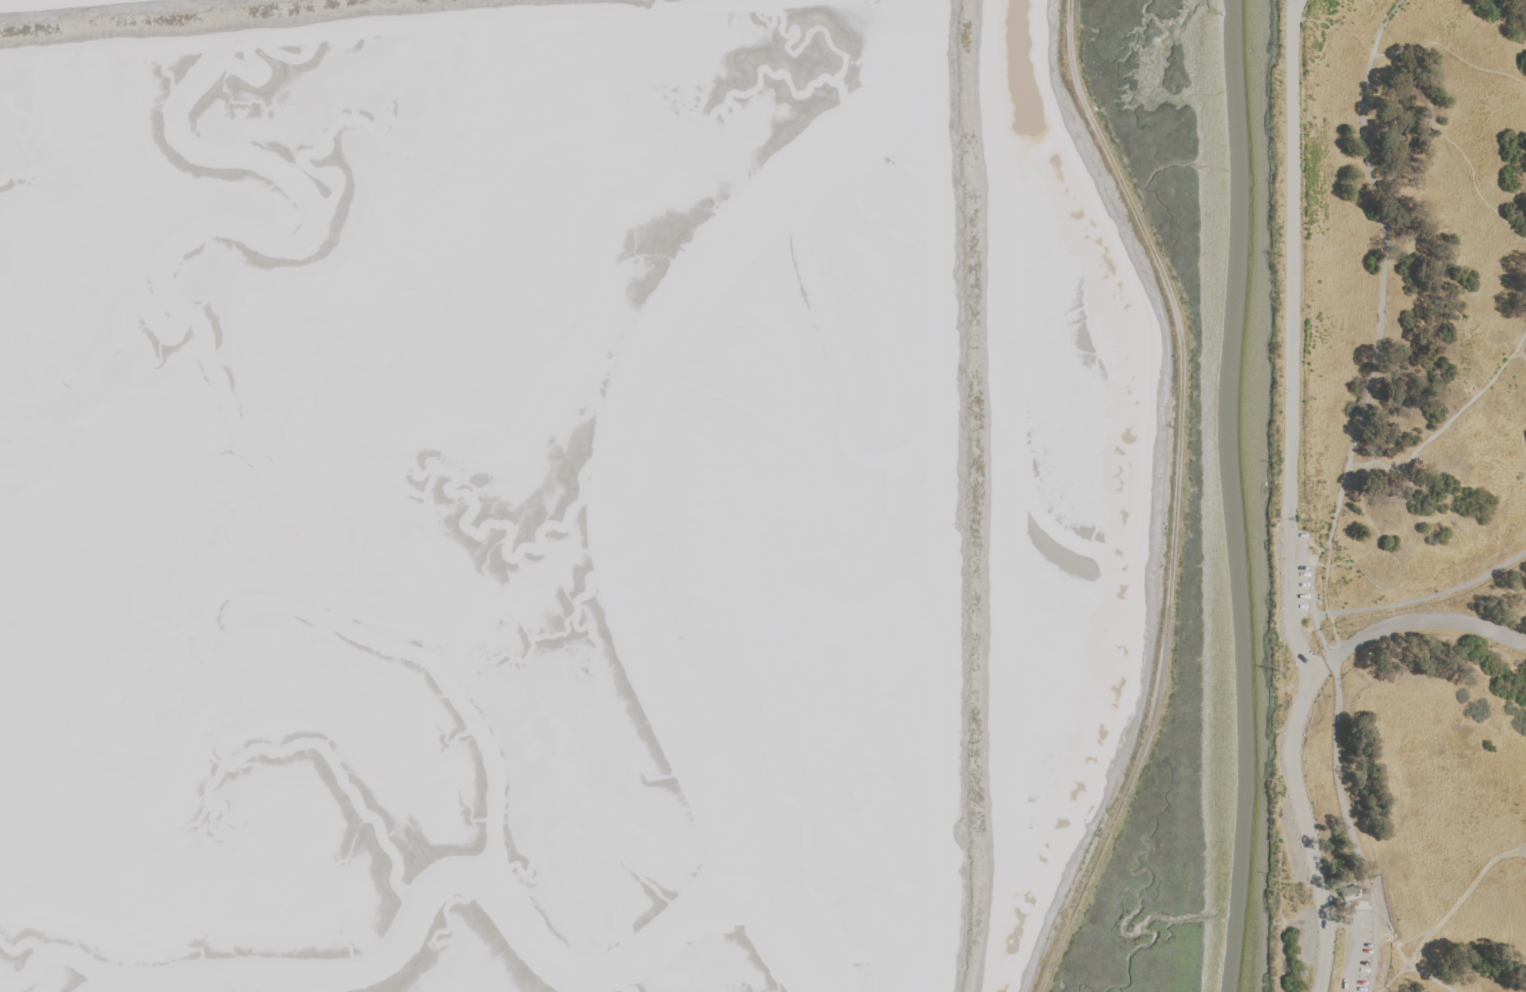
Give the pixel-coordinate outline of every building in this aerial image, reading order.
[(1344,901),(1361,896),(1358,886),(1341,892),(1344,901)]
